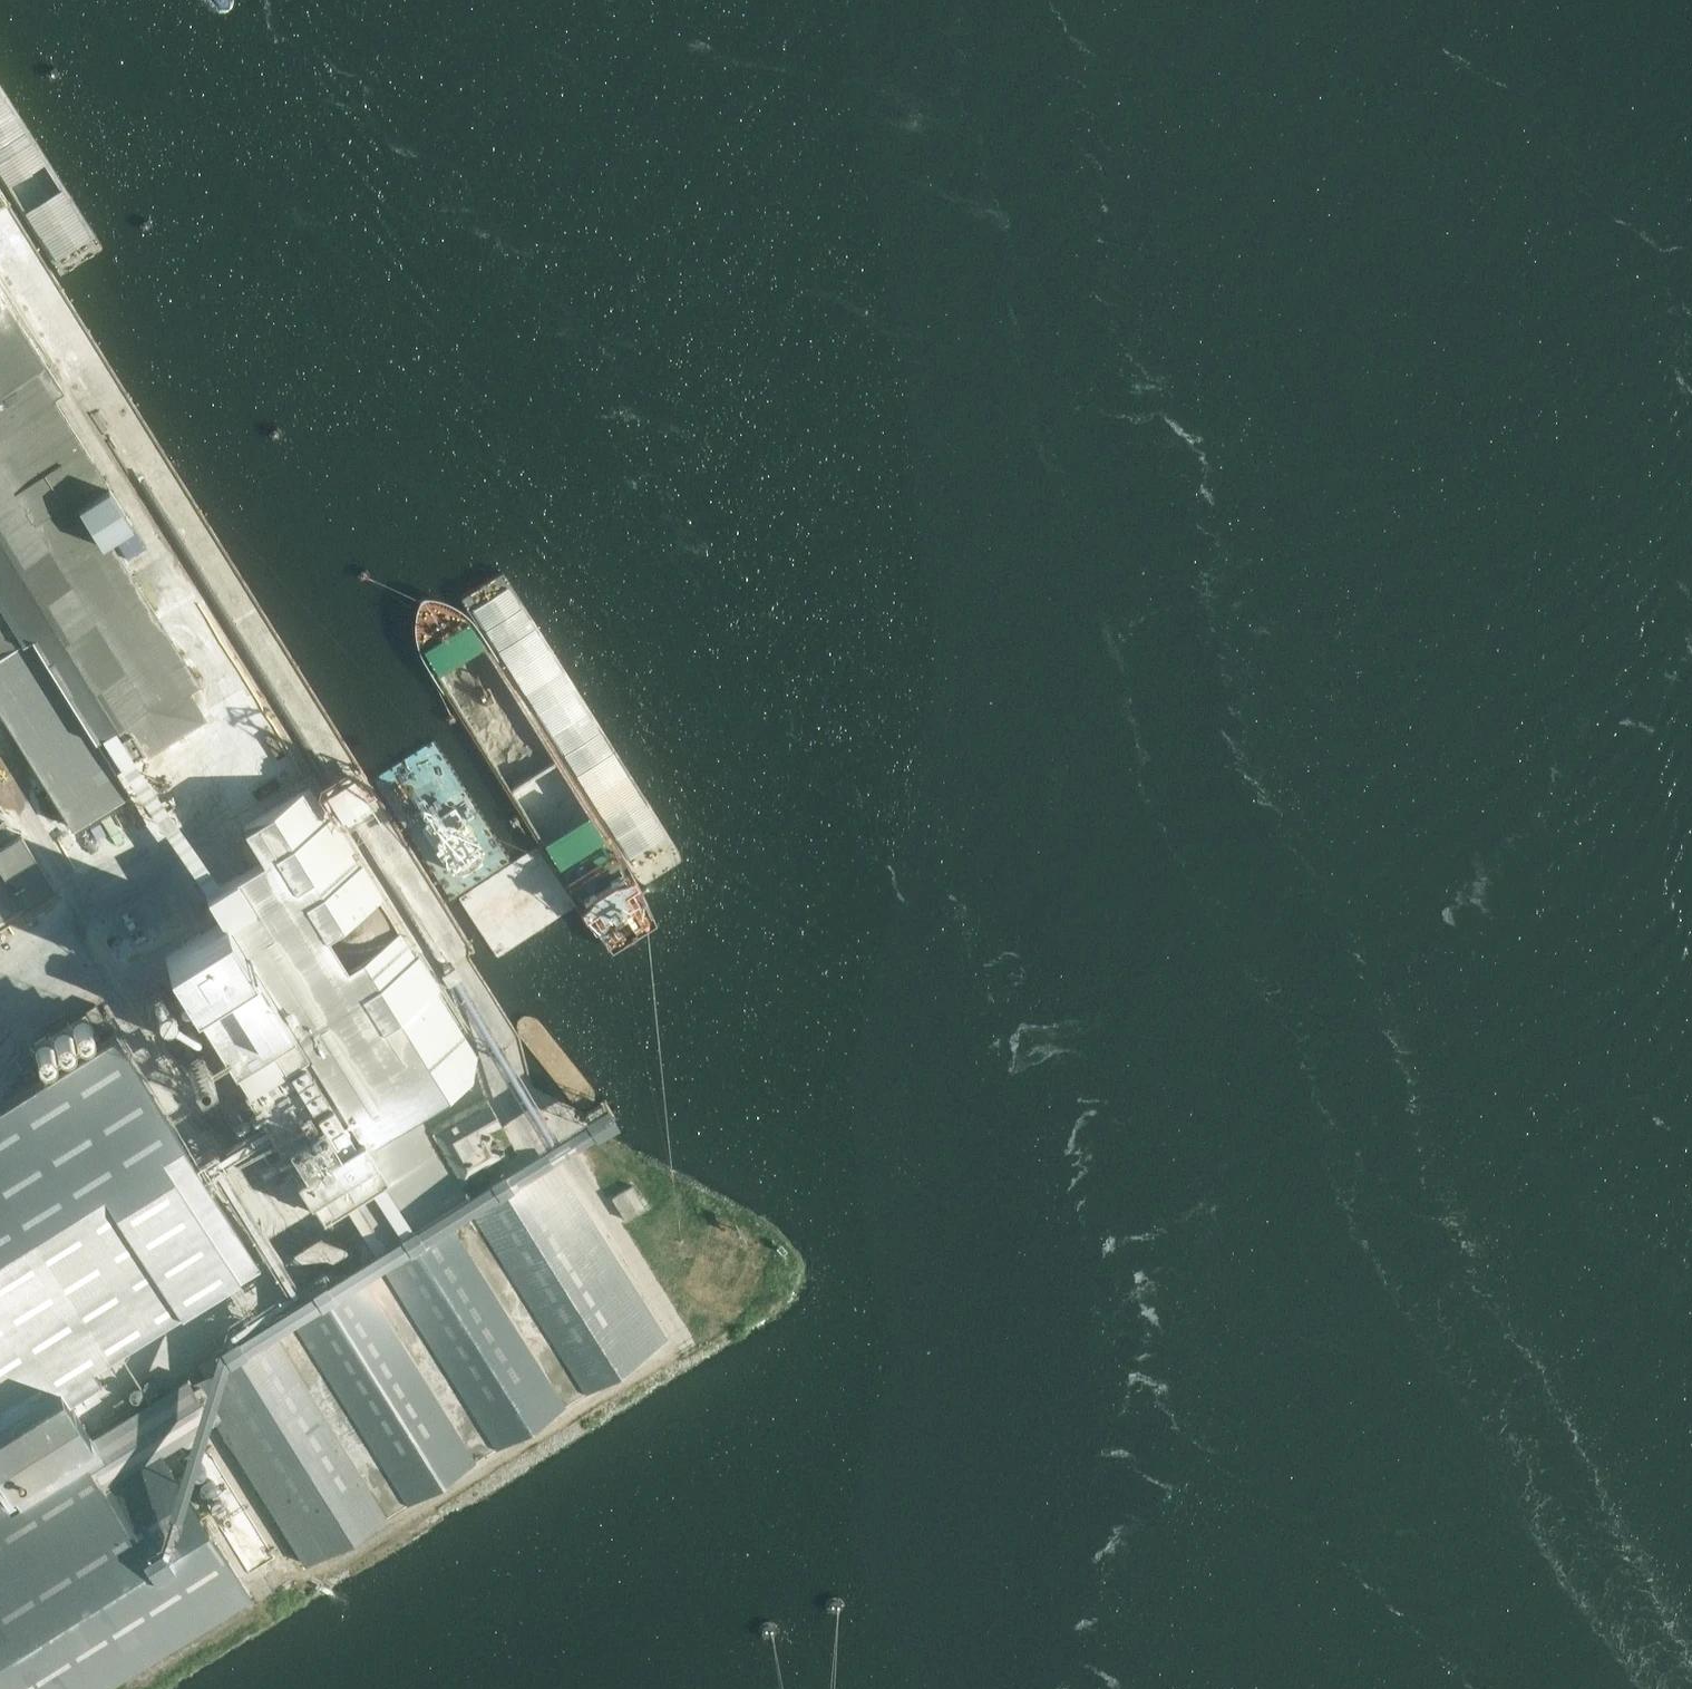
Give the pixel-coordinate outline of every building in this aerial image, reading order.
[(246,1595),(184,1496),(198,1451),(326,1659),(338,1652),(203,1436),(205,1428),(216,1421),(305,1564),(661,1341),(552,1167),(478,1213),(474,1205),(466,1191),(459,1179),(478,1169),(490,1162),(515,1148),(500,1122),(501,1122),(486,1096),(427,1130),(415,1111),(471,1077),(476,1054),(309,785),(244,826),(283,888),(254,907),(235,875),(220,884),(171,813),(180,807),(181,808),(182,807),(162,772),(148,780),(133,757),(148,747),(195,717),(196,716),(196,715),(195,715),(183,693),(199,683),(107,538),(131,523),(126,514),(53,398),(62,392),(0,296),(0,718),(16,750),(25,766),(24,768),(39,804),(51,841),(129,792),(133,798),(126,802),(125,801),(124,802),(140,830),(159,819),(209,891),(206,893),(222,919),(165,955),(233,1065),(246,1088),(243,1089),(263,1121),(216,1149),(214,1146),(193,1158),(115,1033),(0,1105),(0,1688),(95,1688),(246,1595)] [(0,870),(0,918),(22,904),(6,878),(5,879),(0,870)] [(96,1002),(29,1044),(43,1067),(110,1025),(96,1002)] [(158,1007),(157,1009),(157,1010),(156,1013),(157,1014),(157,1016),(157,1017),(158,1018),(160,1020),(162,1021),(164,1022),(166,1022),(168,1022),(170,1021),(172,1020),(173,1018),(174,1017),(175,1015),(175,1014),(175,1012),(175,1010),(175,1009),(174,1007),(173,1006),(172,1005),(169,1004),(168,1003),(166,1003),(165,1003),(163,1003),(161,1004),(160,1005),(159,1006),(158,1007)] [(582,1115),(584,1118),(592,1130),(594,1134),(618,1119),(606,1100),(582,1115)] [(305,1198),(291,1176),(278,1183),(292,1206),(305,1198)] [(646,1207),(632,1184),(612,1197),(626,1219),(646,1207)]
